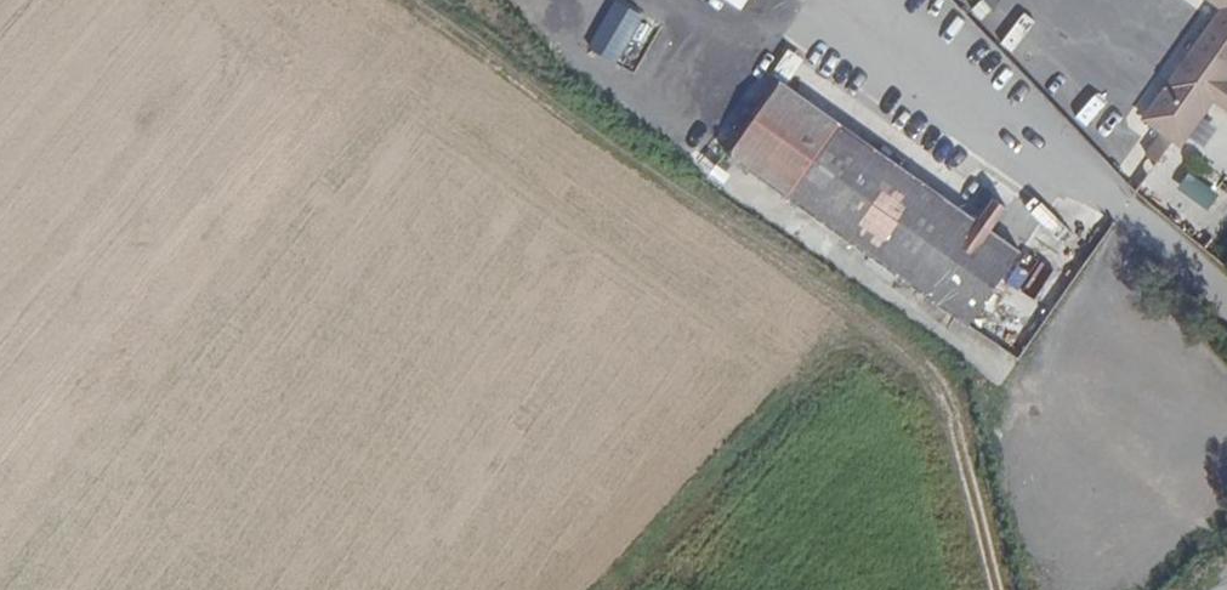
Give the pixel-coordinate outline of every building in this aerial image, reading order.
[(1226,77),(1226,0),(1223,0),(1224,0),(1146,112),(1183,140),(1226,77)] [(1048,270),(778,82),(726,159),(996,348),(1048,270)] [(1161,165),(1173,144),(1158,136),(1147,156),(1161,165)]
